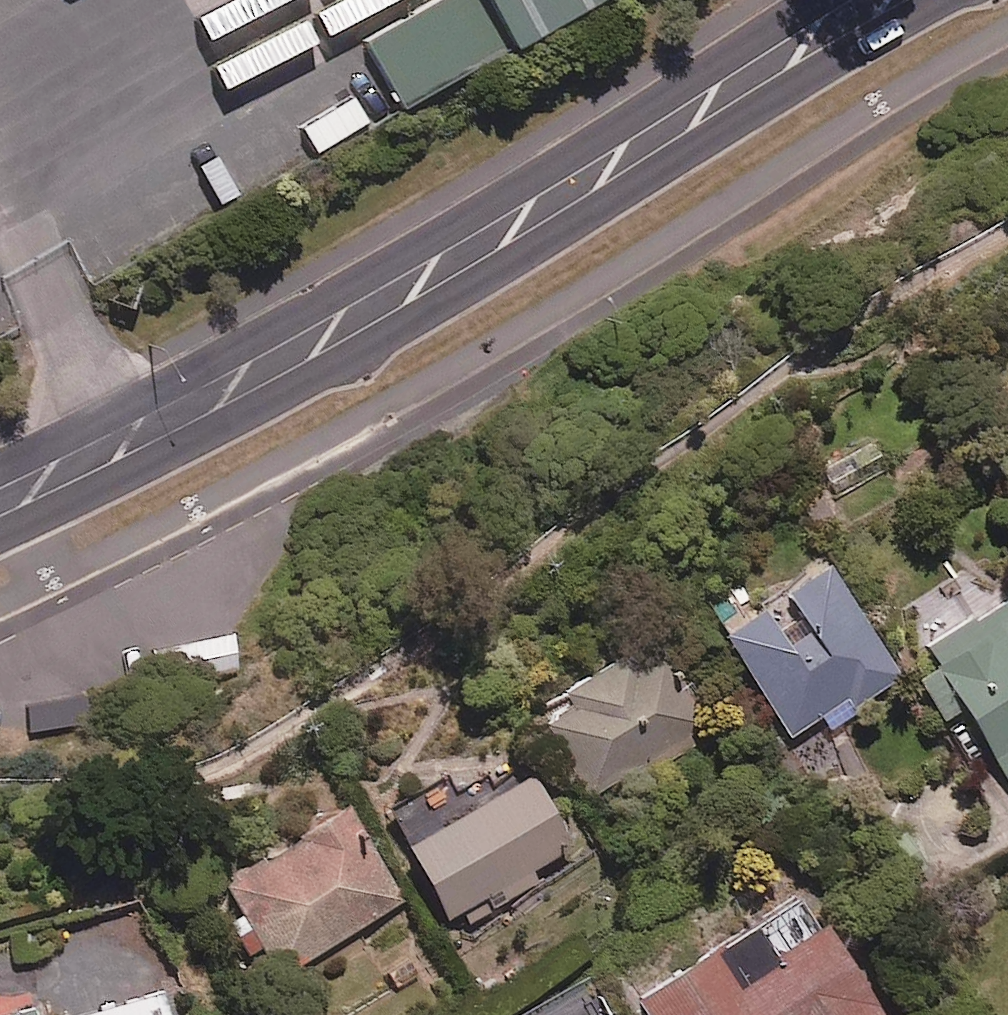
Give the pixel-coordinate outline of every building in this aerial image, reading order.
[(358,35),(395,101),(574,0),(420,0),(358,35)] [(899,678),(814,555),(709,628),(783,733),(815,711),(827,728),(899,678)] [(1007,583),(898,654),(933,709),(950,698),(1007,788),(1007,586),(1007,583)] [(546,701),(600,787),(702,723),(644,630),(565,679),(570,686),(546,701)] [(242,671),(236,634),(152,647),(157,684),(242,671)] [(90,693),(30,698),(33,734),(93,729),(90,693)] [(487,767),(455,785),(444,766),(386,799),(450,910),(464,902),(473,917),(539,879),(531,865),(576,839),(532,761),(495,782),(487,767)] [(406,894),(344,792),(219,867),(281,970),(406,894)] [(827,913),(780,941),(761,911),(639,985),(657,1014),(889,1014),(827,913)] [(167,994),(70,1014),(172,1014),(167,994)] [(36,1003),(0,1012),(0,1014),(39,1014),(36,1003)]
